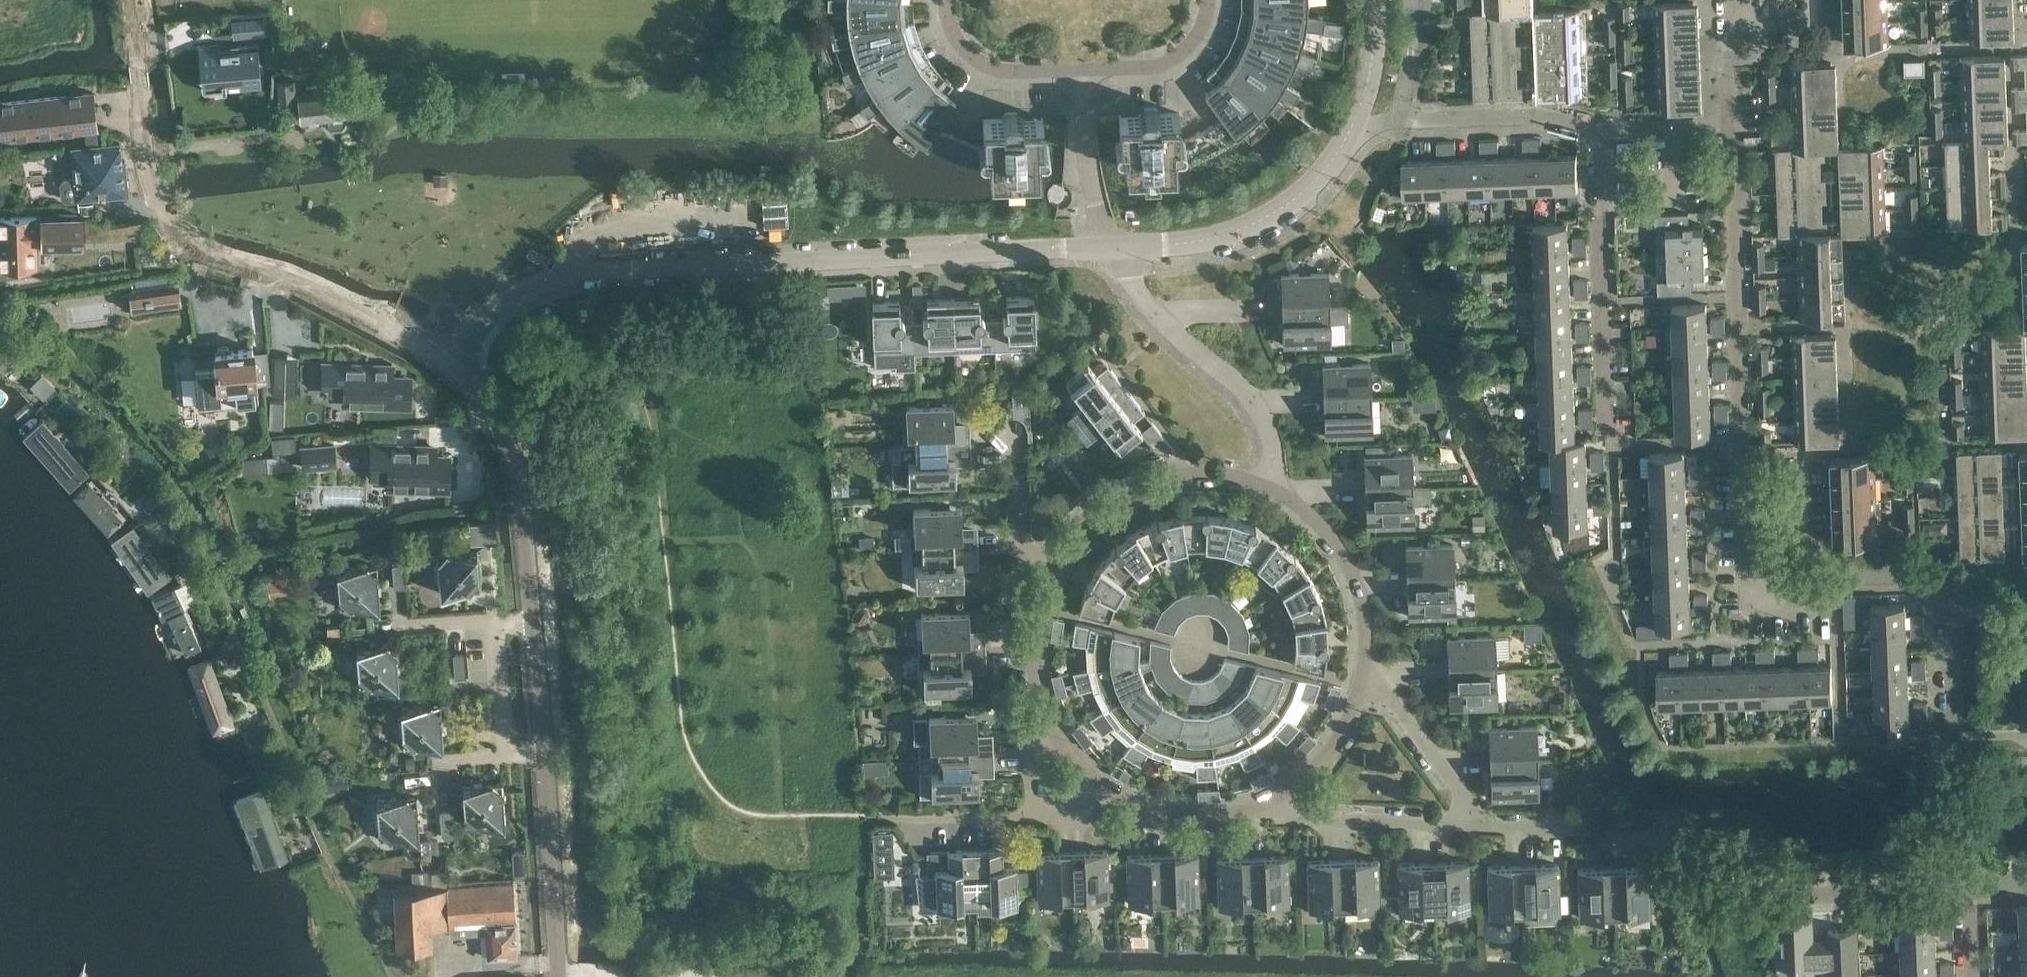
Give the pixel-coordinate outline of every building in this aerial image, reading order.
[(902,22),(901,0),(828,0),(828,8),(847,9),(847,15),(849,32),(849,33),(902,22)] [(1253,11),(1307,17),(1308,0),(1253,0),(1253,11)] [(1473,14),(1530,12),(1529,0),(1494,0),(1494,12),(1473,13),(1473,14)] [(1885,0),(1845,2),(1845,23),(1886,21),(1885,0)] [(1973,18),(2014,17),(2013,0),(1973,0),(1973,18)] [(1658,3),(1659,24),(1699,22),(1698,1),(1658,3)] [(1619,4),(1619,17),(1630,17),(1630,4),(1619,4)] [(1916,7),(1917,20),(1928,20),(1927,7),(1916,7)] [(1942,7),(1931,7),(1932,20),(1943,19),(1942,7)] [(1541,10),(1540,10),(1541,32),(1577,30),(1576,9),(1541,10)] [(1253,11),(1248,34),(1299,52),(1299,51),(1304,35),(1305,29),(1324,31),(1325,19),(1307,17),(1253,11)] [(1530,12),(1473,14),(1474,35),(1516,34),(1516,23),(1530,23),(1530,12)] [(232,18),(233,37),(266,34),(264,15),(232,18)] [(1604,17),(1605,30),(1616,29),(1615,17),(1604,17)] [(2014,17),(1973,18),(1974,40),(2015,39),(2014,17)] [(1943,19),(1932,20),(1932,32),(1943,32),(1943,19)] [(1928,20),(1917,20),(1917,33),(1928,32),(1928,20)] [(1886,21),(1845,23),(1846,45),(1887,43),(1886,21)] [(902,22),(849,33),(849,32),(831,35),(833,47),(852,44),(853,50),(859,66),(860,67),(909,46),(902,22)] [(1699,22),(1659,24),(1660,45),(1700,44),(1699,22)] [(1616,29),(1605,30),(1605,43),(1616,42),(1616,29)] [(1577,30),(1541,32),(1541,53),(1577,52),(1577,30)] [(1248,34),(1238,56),(1284,84),(1285,83),(1293,68),(1295,62),(1313,68),(1317,57),(1299,51),(1299,52),(1248,34)] [(1516,34),(1474,35),(1475,57),(1531,54),(1531,43),(1517,44),(1516,34)] [(1620,34),(1620,47),(1631,47),(1631,34),(1620,34)] [(1700,44),(1660,45),(1660,67),(1701,65),(1700,44)] [(220,45),(199,47),(203,83),(222,81),(222,88),(262,85),(258,46),(221,50),(220,45)] [(909,46),(860,67),(859,66),(842,73),(847,84),(864,77),(867,82),(876,97),(920,66),(909,46)] [(1631,47),(1620,47),(1621,60),(1632,59),(1631,47)] [(1577,52),(1541,53),(1542,75),(1578,74),(1577,52)] [(1531,54),(1475,57),(1476,78),(1518,76),(1517,65),(1532,65),(1531,54)] [(2012,66),(2026,66),(2026,76),(2026,54),(2011,55),(2012,66)] [(2005,55),(1965,56),(1966,79),(2006,78),(2005,55)] [(1238,56),(1224,75),(1224,76),(1263,112),(1274,99),(1278,93),(1294,103),(1301,93),(1285,83),(1284,84),(1238,56)] [(1925,58),(1905,58),(1905,74),(1925,73),(1925,58)] [(1606,59),(1606,72),(1617,72),(1617,59),(1606,59)] [(1836,61),(1796,63),(1796,84),(1837,83),(1836,61)] [(1701,65),(1660,67),(1661,88),(1702,86),(1701,65)] [(887,111),(893,118),(899,124),(936,85),(921,67),(920,66),(876,97),(861,107),(868,117),(883,106),(887,111)] [(1209,97),(1224,119),(1236,136),(1250,125),(1263,112),(1224,76),(1224,75),(1215,67),(1206,74),(1219,88),(1209,97)] [(1940,67),(1929,67),(1930,81),(1941,80),(1940,67)] [(1617,72),(1606,72),(1607,85),(1618,84),(1617,72)] [(1765,74),(1765,86),(1776,86),(1776,73),(1765,74)] [(1578,74),(1542,75),(1543,97),(1579,95),(1578,74)] [(936,85),(899,124),(906,130),(913,136),(919,140),(928,146),(939,128),(953,105),(943,97),(946,92),(953,82),(944,75),(936,85)] [(1518,76),(1476,78),(1477,99),(1533,97),(1533,85),(1518,86),(1518,76)] [(1633,76),(1622,77),(1622,89),(1633,89),(1633,76)] [(2013,87),(2012,87),(2013,98),(2026,97),(2026,76),(2026,86),(2013,87)] [(2006,78),(1966,79),(1967,100),(2007,99),(2006,78)] [(293,79),(276,80),(278,104),(295,103),(293,79)] [(1941,80),(1930,81),(1930,94),(1941,94),(1941,80)] [(1837,83),(1796,84),(1797,106),(1838,104),(1837,83)] [(1702,86),(1661,88),(1662,110),(1703,108),(1702,86)] [(1776,86),(1765,86),(1766,99),(1777,98),(1776,86)] [(346,87),(298,93),(302,121),(326,117),(328,127),(332,130),(344,129),(347,124),(346,115),(350,114),(346,87)] [(1633,89),(1622,89),(1622,102),(1633,102),(1633,89)] [(93,92),(0,102),(0,138),(84,129),(86,146),(98,145),(97,128),(93,92)] [(401,98),(404,114),(418,111),(416,96),(401,98)] [(2013,98),(2013,108),(2026,108),(2026,97),(2013,98)] [(2007,99),(1967,100),(1967,121),(2008,120),(2007,99)] [(1838,104),(1797,106),(1798,127),(1838,125),(1838,104)] [(1942,109),(1931,109),(1932,123),(1943,122),(1942,109)] [(1140,138),(1125,139),(1126,163),(1155,162),(1155,167),(1156,167),(1176,167),(1181,166),(1181,161),(1181,148),(1182,148),(1184,147),(1185,146),(1187,144),(1188,143),(1187,141),(1186,139),(1185,138),(1180,140),(1180,135),(1179,112),(1159,112),(1159,113),(1158,113),(1158,117),(1141,118),(1141,113),(1140,113),(1139,113),(1139,118),(1140,138)] [(1777,115),(1766,116),(1767,128),(1778,128),(1777,115)] [(984,146),(979,145),(979,148),(980,150),(982,153),(984,154),(986,154),(987,154),(989,154),(989,168),(990,173),(1009,172),(1011,172),(1011,167),(1040,166),(1039,150),(1039,149),(1039,141),(1024,142),(1023,122),(1023,117),(1022,117),(1021,117),(1022,122),(1005,122),(1005,118),(1004,118),(1003,118),(983,118),(984,142),(984,146)] [(1224,119),(1199,131),(1209,151),(1217,147),(1236,136),(1224,119)] [(2008,120),(1967,121),(1968,141),(1968,142),(2004,140),(2004,141),(2009,141),(2008,120)] [(1943,122),(1932,123),(1932,134),(1943,134),(1943,122)] [(1778,148),(1779,149),(1835,147),(1839,147),(1838,125),(1798,127),(1799,147),(1778,148)] [(939,128),(928,146),(956,159),(963,138),(939,128)] [(1778,128),(1767,128),(1767,141),(1778,141),(1778,128)] [(2014,129),(2014,141),(2026,140),(2026,129),(2014,129)] [(1181,148),(1181,161),(1197,156),(1209,151),(1199,131),(1185,138),(1186,139),(1187,141),(1188,143),(1187,144),(1185,146),(1184,147),(1182,148),(1181,148)] [(963,138),(956,159),(967,163),(985,167),(989,168),(989,154),(987,154),(986,154),(984,154),(982,153),(980,150),(979,148),(979,145),(963,138)] [(1532,138),(1524,138),(1524,152),(1533,151),(1532,138)] [(1541,138),(1532,138),(1533,151),(1542,151),(1541,138)] [(1498,139),(1489,140),(1490,153),(1499,152),(1498,139)] [(1489,140),(1480,140),(1481,153),(1490,153),(1489,140)] [(1948,141),(1948,142),(1949,163),(1991,162),(1990,151),(2004,151),(2004,141),(2004,140),(1968,142),(1968,141),(1948,141)] [(1446,141),(1437,141),(1438,155),(1447,154),(1446,141)] [(1455,141),(1446,141),(1447,154),(1456,154),(1455,141)] [(128,194),(125,160),(122,160),(120,143),(98,145),(86,146),(71,148),(74,177),(62,178),(58,183),(59,196),(65,201),(67,200),(77,199),(87,198),(128,194)] [(1881,144),(1840,146),(1841,168),(1881,166),(1881,144)] [(1835,147),(1779,149),(1779,171),(1821,169),(1821,158),(1835,158),(1835,147)] [(1905,152),(1906,165),(1917,165),(1916,152),(1905,152)] [(1577,154),(1555,155),(1557,189),(1578,188),(1577,154)] [(1555,155),(1533,156),(1535,190),(1557,189),(1555,155)] [(1533,156),(1512,157),(1513,190),(1535,190),(1533,156)] [(1490,157),(1468,158),(1470,192),(1492,191),(1490,157)] [(1512,157),(1490,157),(1492,191),(1513,190),(1512,157)] [(1468,158),(1446,159),(1448,193),(1470,192),(1468,158)] [(1446,159),(1425,160),(1426,194),(1448,193),(1446,159)] [(1425,160),(1403,161),(1404,195),(1426,194),(1425,160)] [(1991,162),(1949,163),(1950,185),(2006,182),(2005,172),(1991,172),(1991,162)] [(1917,165),(1906,165),(1906,178),(1917,177),(1917,165)] [(1881,166),(1841,168),(1842,189),(1882,187),(1881,166)] [(1821,169),(1779,171),(1780,192),(1836,190),(1836,178),(1822,179),(1821,169)] [(447,176),(434,176),(434,185),(447,185),(447,176)] [(1404,195),(1404,181),(1393,182),(1394,196),(1404,195)] [(2006,182),(1950,185),(1950,206),(1992,204),(1992,194),(2006,193),(2006,182)] [(1882,187),(1842,189),(1843,210),(1883,208),(1882,187)] [(1836,190),(1780,192),(1781,214),(1823,212),(1822,200),(1837,200),(1836,190)] [(1579,206),(1578,193),(1569,193),(1569,207),(1579,206)] [(1907,195),(1907,207),(1918,207),(1918,194),(1907,195)] [(92,212),(92,203),(77,204),(78,208),(78,213),(85,213),(92,212)] [(1992,204),(1950,206),(1951,228),(2007,225),(2007,214),(1993,214),(1992,204)] [(1918,207),(1907,207),(1908,220),(1919,219),(1918,207)] [(1883,208),(1843,210),(1844,232),(1884,230),(1883,208)] [(1823,212),(1781,214),(1782,235),(1802,234),(1838,233),(1838,231),(1838,221),(1823,221),(1823,212)] [(1688,213),(1655,214),(1656,227),(1667,227),(1668,253),(1704,252),(1703,224),(1689,225),(1688,213)] [(2,267),(2,269),(35,268),(35,266),(34,243),(42,243),(42,245),(86,244),(85,214),(41,215),(41,218),(37,218),(37,216),(1,217),(1,218),(3,267),(2,267)] [(1568,223),(1533,224),(1534,245),(1569,244),(1568,223)] [(1838,233),(1802,234),(1803,256),(1843,254),(1842,230),(1838,231),(1838,233)] [(1587,235),(1573,235),(1574,244),(1587,244),(1587,235)] [(1764,243),(1753,243),(1754,256),(1765,255),(1764,243)] [(1569,244),(1534,245),(1534,267),(1569,266),(1569,244)] [(1587,244),(1574,244),(1574,253),(1587,253),(1587,244)] [(1658,281),(1659,294),(1692,292),(1691,281),(1706,280),(1704,252),(1668,253),(1670,280),(1658,281)] [(1843,254),(1803,256),(1804,277),(1844,275),(1843,254)] [(1765,255),(1754,256),(1754,268),(1765,268),(1765,255)] [(1298,262),(1294,256),(1285,261),(1289,268),(1298,262)] [(1569,266),(1534,267),(1535,289),(1570,287),(1569,266)] [(1281,274),(1282,296),(1282,309),(1330,307),(1329,272),(1281,274)] [(1844,275),(1804,277),(1804,299),(1845,297),(1844,275)] [(1588,278),(1575,279),(1575,288),(1588,287),(1588,278)] [(829,296),(866,295),(866,281),(828,281),(829,296)] [(1766,285),(1755,285),(1755,298),(1766,298),(1766,285)] [(180,286),(131,293),(133,311),(183,304),(180,286)] [(1570,287),(1535,289),(1536,310),(1571,309),(1570,287)] [(1588,287),(1575,288),(1575,297),(1589,296),(1588,287)] [(1007,313),(1004,314),(1003,317),(994,318),(995,350),(1036,348),(1034,295),(1006,296),(1007,313)] [(953,298),(955,351),(995,350),(994,318),(985,318),(983,315),(980,314),(980,297),(953,298)] [(1845,297),(1804,299),(1805,318),(1846,316),(1845,297)] [(953,298),(927,299),(927,316),(924,317),(923,320),(914,320),(915,352),(955,351),(953,298)] [(1766,298),(1755,298),(1756,311),(1767,310),(1766,298)] [(900,300),(872,301),(875,366),(897,366),(897,370),(916,369),(915,352),(914,320),(905,321),(903,318),(900,316),(900,300)] [(1706,304),(1672,305),(1673,326),(1707,325),(1706,304)] [(1330,307),(1282,309),(1283,323),(1283,344),(1331,342),(1330,321),(1345,321),(1344,306),(1330,307)] [(1571,309),(1536,310),(1537,332),(1572,330),(1571,309)] [(1725,316),(1712,316),(1712,325),(1725,325),(1725,316)] [(1589,322),(1576,322),(1577,331),(1590,330),(1589,322)] [(1707,325),(1673,326),(1674,348),(1708,347),(1707,325)] [(1725,325),(1712,325),(1712,334),(1726,334),(1725,325)] [(2011,326),(1985,327),(1986,349),(2026,347),(2026,325),(2011,326)] [(1572,330),(1537,332),(1538,353),(1573,352),(1572,330)] [(1590,330),(1577,331),(1577,340),(1590,339),(1590,330)] [(1796,334),(1796,335),(1797,356),(1833,354),(1832,333),(1796,334)] [(1646,335),(1646,346),(1658,345),(1658,335),(1646,335)] [(1950,338),(1950,351),(1961,350),(1961,337),(1950,338)] [(1404,339),(1394,339),(1395,348),(1404,348),(1404,339)] [(1768,345),(1757,345),(1758,358),(1768,357),(1768,345)] [(1708,347),(1674,348),(1675,370),(1709,369),(1708,347)] [(1986,349),(1987,370),(2026,368),(2026,357),(2026,347),(1986,349)] [(271,386),(267,352),(252,353),(252,352),(231,354),(227,350),(217,350),(214,356),(211,356),(213,369),(196,371),(199,402),(200,408),(258,401),(257,387),(271,386)] [(1961,350),(1950,351),(1951,363),(1962,363),(1961,350)] [(1573,352),(1538,353),(1538,375),(1573,373),(1573,352)] [(293,354),(273,354),(273,388),(293,388),(293,354)] [(1833,354),(1797,356),(1797,377),(1834,376),(1833,354)] [(1768,357),(1758,358),(1758,371),(1769,370),(1768,357)] [(1727,359),(1713,360),(1714,369),(1727,368),(1727,359)] [(1072,410),(1081,423),(1126,388),(1111,369),(1100,378),(1088,362),(1066,379),(1083,401),(1072,410)] [(1322,364),(1323,387),(1324,399),(1372,398),(1370,363),(1322,364)] [(345,403),(409,405),(410,378),(392,377),(392,366),(324,364),(324,391),(345,391),(345,403)] [(1591,365),(1578,365),(1578,374),(1592,374),(1591,365)] [(1727,368),(1714,369),(1714,377),(1727,377),(1727,368)] [(1987,370),(1988,391),(2026,390),(2026,368),(1987,370)] [(1709,369),(1675,370),(1676,392),(1710,391),(1709,369)] [(1573,373),(1538,375),(1539,396),(1574,395),(1573,373)] [(55,387),(41,374),(32,383),(45,396),(55,387)] [(1592,374),(1578,374),(1579,383),(1592,382),(1592,374)] [(1834,376),(1797,377),(1798,398),(1834,397),(1834,376)] [(1951,380),(1952,393),(1963,392),(1962,380),(1951,380)] [(1770,387),(1759,387),(1759,400),(1770,400),(1770,387)] [(1012,389),(1013,415),(1028,414),(1027,388),(1012,389)] [(1126,388),(1081,423),(1091,436),(1103,426),(1120,448),(1132,439),(1142,431),(1130,415),(1141,407),(1126,388)] [(1988,391),(1989,413),(2026,411),(2026,390),(1988,391)] [(1710,391),(1676,392),(1677,414),(1711,413),(1710,391)] [(1963,392),(1952,393),(1952,405),(1963,405),(1963,392)] [(1574,395),(1539,396),(1540,418),(1575,416),(1574,395)] [(66,397),(57,407),(70,421),(81,412),(66,397)] [(1834,397),(1798,398),(1799,420),(1835,418),(1834,397)] [(1372,398),(1324,399),(1325,434),(1373,433),(1372,398)] [(1770,400),(1759,400),(1760,413),(1771,412),(1770,400)] [(1728,402),(1715,403),(1715,412),(1729,411),(1728,402)] [(899,444),(899,445),(971,442),(970,427),(955,427),(954,403),(906,405),(907,430),(914,430),(915,444),(899,444)] [(1593,408),(1580,408),(1580,417),(1593,417),(1593,408)] [(1729,411),(1715,412),(1716,420),(1729,420),(1729,411)] [(1989,413),(1989,434),(2026,433),(2026,411),(1989,413)] [(1711,413),(1677,414),(1677,436),(1711,434),(1711,413)] [(1575,416),(1540,418),(1541,441),(1551,441),(1563,440),(1564,439),(1576,438),(1575,416)] [(1593,417),(1580,417),(1580,426),(1594,426),(1593,417)] [(1835,418),(1799,420),(1800,442),(1836,440),(1835,418)] [(43,421),(25,437),(37,450),(43,444),(51,454),(50,465),(58,474),(62,470),(75,483),(88,471),(43,421)] [(1964,422),(1953,423),(1953,436),(1964,435),(1964,422)] [(1771,430),(1760,430),(1761,443),(1772,443),(1771,430)] [(1563,440),(1551,441),(1551,461),(1587,460),(1586,438),(1576,438),(1564,439),(1563,440)] [(971,442),(899,445),(899,459),(892,459),(893,485),(957,483),(956,458),(971,458),(971,442)] [(334,444),(302,447),(304,467),(336,464),(334,444)] [(373,445),(372,477),(390,477),(389,487),(448,489),(449,457),(435,457),(435,447),(373,445)] [(1436,446),(1436,454),(1455,454),(1455,446),(1436,446)] [(1960,451),(1960,453),(1960,473),(2002,471),(2002,462),(2017,461),(2016,449),(1960,451)] [(266,450),(250,452),(252,472),(268,470),(266,450)] [(1604,451),(1591,451),(1592,460),(1605,459),(1604,451)] [(1684,451),(1640,453),(1641,475),(1651,474),(1685,473),(1684,452),(1684,451)] [(1364,455),(1365,478),(1365,490),(1413,488),(1412,453),(1364,455)] [(1873,455),(1837,456),(1837,457),(1832,457),(1833,478),(1873,477),(1873,455)] [(1605,459),(1592,460),(1592,469),(1605,468),(1605,459)] [(1587,460),(1551,461),(1552,483),(1587,482),(1587,460)] [(1902,463),(1902,476),(1913,475),(1913,463),(1902,463)] [(1703,464),(1690,464),(1690,473),(1703,473),(1703,464)] [(2002,471),(1960,473),(1961,494),(2018,492),(2017,482),(2003,482),(2002,471)] [(1685,473),(1651,474),(1652,496),(1686,495),(1685,473)] [(1703,473),(1690,473),(1690,482),(1704,482),(1703,473)] [(1913,475),(1902,476),(1903,488),(1914,488),(1913,475)] [(1873,477),(1833,478),(1834,500),(1874,498),(1873,477)] [(848,481),(831,482),(832,496),(833,496),(849,495),(848,481)] [(1587,482),(1552,483),(1553,505),(1588,504),(1587,482)] [(88,485),(76,496),(109,532),(121,521),(110,509),(113,506),(102,494),(99,497),(88,485)] [(1413,488),(1365,490),(1367,525),(1414,523),(1414,502),(1428,502),(1427,487),(1413,488)] [(144,498),(152,509),(163,499),(155,490),(144,498)] [(2018,492),(1961,494),(1962,516),(2004,514),(2004,504),(2018,503),(2018,492)] [(1606,494),(1593,494),(1593,503),(1606,503),(1606,494)] [(1686,495),(1652,496),(1653,518),(1687,516),(1686,495)] [(1874,498),(1834,500),(1835,521),(1875,520),(1874,498)] [(150,528),(171,513),(163,502),(149,513),(150,515),(144,519),(150,528)] [(1606,503),(1593,503),(1594,512),(1607,512),(1606,503)] [(1588,504),(1553,505),(1554,527),(1589,526),(1588,504)] [(1903,505),(1904,518),(1915,517),(1914,505),(1903,505)] [(922,534),(922,548),(978,546),(978,530),(962,531),(961,507),(914,508),(914,534),(922,534)] [(1705,507),(1691,507),(1692,516),(1705,516),(1705,507)] [(1206,512),(1182,513),(1187,545),(1205,544),(1223,546),(1231,515),(1206,512)] [(1158,519),(1135,530),(1152,558),(1169,549),(1187,545),(1182,513),(1158,519)] [(1483,513),(1471,513),(1471,528),(1484,528),(1483,513)] [(2004,514),(1962,516),(1963,537),(2019,535),(2019,522),(2004,523),(2004,514)] [(1231,515),(1223,546),(1241,553),(1257,562),(1276,536),(1254,523),(1231,515)] [(1687,516),(1653,518),(1654,540),(1688,538),(1687,516)] [(1705,516),(1692,516),(1692,525),(1705,525),(1705,516)] [(1915,517),(1904,518),(1904,530),(1915,530),(1915,517)] [(498,542),(496,518),(484,519),(484,523),(486,542),(486,543),(498,542)] [(1046,534),(1051,527),(1051,526),(1050,528),(1031,522),(1031,520),(1031,521),(1031,530),(1032,531),(1032,533),(1033,534),(1034,535),(1035,536),(1037,536),(1038,537),(1040,537),(1041,537),(1043,536),(1044,536),(1045,535),(1046,534)] [(1875,520),(1835,521),(1835,543),(1876,541),(1875,520)] [(484,523),(468,524),(470,543),(486,542),(484,523)] [(133,526),(113,541),(148,591),(168,577),(133,526)] [(1116,545),(1099,563),(1125,582),(1137,569),(1152,558),(1135,530),(1116,545)] [(1472,533),(1461,533),(1461,543),(1472,543),(1472,533)] [(2019,535),(1963,537),(1964,559),(2006,557),(2005,546),(2020,545),(2019,535)] [(1257,562),(1253,567),(1258,576),(1265,585),(1276,593),(1282,589),(1309,572),(1294,553),(1276,536),(1257,562)] [(860,549),(874,549),(874,538),(860,539),(860,549)] [(1688,538),(1654,540),(1655,561),(1689,560),(1688,538)] [(1406,545),(1406,568),(1407,580),(1455,579),(1454,544),(1406,545)] [(978,546),(922,548),(923,562),(916,562),(916,588),(964,586),(963,562),(979,561),(978,546)] [(439,562),(435,567),(436,578),(440,582),(441,592),(481,589),(478,549),(438,552),(439,562)] [(1706,550),(1693,551),(1693,560),(1707,559),(1706,550)] [(1707,559),(1693,560),(1694,569),(1707,568),(1707,559)] [(1689,560),(1655,561),(1656,583),(1690,582),(1689,560)] [(183,568),(189,579),(200,573),(194,562),(183,568)] [(404,563),(392,564),(394,588),(406,587),(404,563)] [(1086,585),(1078,609),(1109,617),(1115,598),(1125,582),(1099,563),(1086,585)] [(378,565),(338,568),(339,577),(335,582),(336,594),(340,598),(341,607),(381,605),(378,565)] [(1309,572),(1282,589),(1290,606),(1294,624),(1326,619),(1320,595),(1309,572)] [(288,578),(269,582),(272,597),(291,593),(288,578)] [(1455,579),(1407,580),(1408,615),(1456,614),(1455,579)] [(1690,582),(1656,583),(1657,605),(1690,603),(1690,582)] [(180,587),(175,589),(184,607),(189,605),(195,602),(186,584),(180,587)] [(174,587),(152,598),(162,619),(168,617),(186,653),(202,645),(184,607),(175,589),(174,587)] [(1194,590),(1176,597),(1187,615),(1197,611),(1194,590)] [(1213,591),(1194,590),(1197,611),(1208,612),(1213,591)] [(1213,591),(1208,612),(1217,616),(1230,599),(1213,591)] [(1708,593),(1695,594),(1695,603),(1708,602),(1708,593)] [(1858,611),(1857,594),(1843,595),(1844,611),(1855,611),(1858,611)] [(1176,597),(1162,609),(1179,622),(1187,615),(1176,597)] [(1230,599),(1217,616),(1224,624),(1243,613),(1230,599)] [(1708,602),(1695,603),(1696,612),(1709,611),(1708,602)] [(1690,603),(1657,605),(1657,627),(1691,625),(1690,603)] [(1906,603),(1872,604),(1872,626),(1906,625),(1906,603)] [(867,608),(863,606),(857,608),(853,615),(854,621),(858,623),(864,622),(869,614),(867,608)] [(1162,609),(1153,627),(1174,632),(1179,622),(1162,609)] [(930,637),(930,652),(986,650),(985,634),(970,635),(969,611),(921,612),(922,638),(930,637)] [(1243,613),(1224,624),(1228,634),(1249,631),(1243,613)] [(1924,615),(1911,616),(1911,625),(1924,624),(1924,615)] [(1296,642),(1293,661),(1324,669),(1327,643),(1326,619),(1294,624),(1296,642)] [(1140,637),(1075,622),(1072,643),(1087,645),(1087,648),(1089,669),(1139,661),(1140,637)] [(1924,624),(1911,625),(1911,634),(1925,633),(1924,624)] [(1906,625),(1872,626),(1873,648),(1907,646),(1906,625)] [(337,626),(324,627),(325,637),(338,636),(337,626)] [(1053,627),(1051,639),(1061,641),(1063,628),(1053,627)] [(1249,631),(1228,634),(1228,645),(1249,650),(1249,631)] [(237,632),(224,637),(229,650),(242,645),(237,632)] [(1447,636),(1448,659),(1448,671),(1496,670),(1495,635),(1447,636)] [(1150,640),(1150,660),(1171,656),(1171,645),(1150,640)] [(397,643),(357,646),(358,656),(355,660),(355,672),(359,676),(360,686),(400,683),(397,643)] [(1907,646),(1873,648),(1874,669),(1908,668),(1907,646)] [(1809,647),(1799,647),(1799,660),(1809,659),(1809,647)] [(1819,647),(1809,647),(1809,659),(1819,659),(1819,647)] [(227,654),(232,665),(244,659),(239,648),(227,654)] [(1775,648),(1766,649),(1766,662),(1775,662),(1775,648)] [(1766,649),(1757,649),(1757,662),(1766,662),(1766,649)] [(930,652),(931,666),(923,666),(924,692),(972,690),(971,666),(986,665),(986,650),(930,652)] [(1722,650),(1713,651),(1714,664),(1723,663),(1722,650)] [(1731,650),(1722,650),(1723,663),(1732,663),(1731,650)] [(1688,651),(1679,652),(1680,665),(1689,665),(1688,651)] [(455,677),(467,676),(465,652),(453,653),(455,677)] [(1679,652),(1670,652),(1671,665),(1680,665),(1679,652)] [(1174,666),(1171,656),(1150,660),(1156,678),(1174,666)] [(1224,658),(1220,668),(1237,681),(1245,663),(1224,658)] [(1926,659),(1913,659),(1913,668),(1926,667),(1926,659)] [(208,661),(189,668),(213,733),(232,726),(208,661)] [(1089,669),(1073,671),(1078,691),(1093,688),(1093,690),(1103,709),(1103,710),(1147,683),(1139,661),(1089,669)] [(1832,664),(1810,665),(1811,699),(1833,698),(1832,664)] [(1810,665),(1788,666),(1789,700),(1811,699),(1810,665)] [(1174,666),(1156,678),(1169,691),(1182,674),(1174,666)] [(1256,666),(1246,687),(1287,718),(1288,717),(1298,699),(1299,696),(1314,701),(1321,681),(1256,666)] [(1788,666),(1766,667),(1768,701),(1789,700),(1788,666)] [(1766,667),(1745,668),(1746,702),(1768,701),(1766,667)] [(1926,667),(1913,668),(1913,677),(1926,676),(1926,667)] [(1220,668),(1212,675),(1223,694),(1237,681),(1220,668)] [(1723,668),(1701,669),(1702,703),(1724,702),(1723,668)] [(1745,668),(1723,668),(1724,702),(1746,702),(1745,668)] [(1908,668),(1874,669),(1875,691),(1909,690),(1908,668)] [(1701,669),(1679,670),(1681,704),(1702,703),(1701,669)] [(1496,670),(1448,671),(1450,706),(1498,705),(1496,670)] [(1681,704),(1679,670),(1658,671),(1659,705),(1681,704)] [(1182,674),(1169,691),(1186,699),(1191,679),(1182,674)] [(1212,675),(1202,679),(1205,700),(1223,694),(1212,675)] [(1191,679),(1186,699),(1205,700),(1202,679),(1191,679)] [(1054,684),(1057,697),(1067,694),(1064,682),(1054,684)] [(1103,709),(1089,717),(1102,734),(1114,725),(1116,727),(1132,741),(1132,742),(1163,700),(1147,683),(1103,710),(1103,709)] [(1246,687),(1229,703),(1255,747),(1256,747),(1273,734),(1275,732),(1286,742),(1300,726),(1288,717),(1287,718),(1246,687)] [(864,688),(855,689),(856,701),(865,701),(864,688)] [(1909,690),(1875,691),(1876,713),(1910,712),(1909,690)] [(1324,705),(1334,708),(1338,696),(1328,693),(1324,705)] [(1132,741),(1123,754),(1141,765),(1149,752),(1151,753),(1171,760),(1184,710),(1163,700),(1132,742),(1132,741)] [(1564,702),(1551,702),(1551,713),(1564,712),(1564,702)] [(1927,702),(1914,702),(1914,711),(1928,711),(1927,702)] [(402,716),(399,720),(400,732),(404,736),(404,746),(444,743),(441,703),(402,706),(402,716)] [(1229,703),(1207,711),(1215,762),(1236,756),(1238,755),(1245,769),(1264,760),(1256,747),(1255,747),(1229,703)] [(926,708),(913,708),(913,717),(926,716),(926,708)] [(1184,710),(1171,760),(1193,763),(1196,763),(1197,778),(1218,777),(1215,762),(1207,711),(1184,710)] [(1928,711),(1914,711),(1915,720),(1928,720),(1928,711)] [(1910,712),(1876,713),(1876,735),(1911,734),(1910,712)] [(926,716),(913,717),(914,742),(931,741),(931,756),(994,754),(993,738),(978,739),(977,726),(976,722),(974,720),(970,719),(967,720),(964,723),(963,726),(959,726),(959,715),(926,716)] [(1489,727),(1490,750),(1490,762),(1538,760),(1537,725),(1489,727)] [(1077,737),(1085,747),(1093,741),(1086,731),(1077,737)] [(1294,749),(1302,756),(1311,747),(1303,740),(1294,749)] [(932,770),(920,771),(920,796),(932,796),(961,795),(961,783),(965,783),(967,786),(969,789),(973,789),(976,788),(979,786),(979,782),(979,770),(994,769),(994,754),(931,756),(932,770)] [(864,758),(862,758),(863,772),(866,772),(875,772),(889,772),(889,757),(871,758),(866,758),(864,758)] [(416,758),(407,759),(407,771),(417,770),(416,758)] [(1281,769),(1276,760),(1267,765),(1272,774),(1281,769)] [(1538,760),(1490,762),(1491,797),(1539,795),(1538,760)] [(1119,777),(1130,783),(1135,774),(1124,768),(1119,777)] [(1250,779),(1255,788),(1266,783),(1261,773),(1250,779)] [(328,778),(317,779),(318,793),(330,792),(328,778)] [(503,782),(463,785),(466,825),(476,824),(480,827),(492,826),(496,822),(506,822),(503,782)] [(1198,789),(1198,800),(1211,799),(1210,788),(1198,789)] [(263,794),(238,804),(264,869),(289,858),(263,794)] [(417,796),(377,799),(378,808),(375,813),(376,825),(379,828),(380,838),(420,836),(417,796)] [(452,809),(440,810),(442,834),(454,833),(452,809)] [(874,832),(875,847),(893,846),(892,832),(874,832)] [(421,842),(422,851),(439,850),(438,840),(421,842)] [(994,848),(975,849),(976,860),(977,897),(977,898),(991,898),(991,904),(1018,903),(1017,882),(1028,882),(1028,869),(1017,870),(1017,865),(1003,865),(1002,855),(994,856),(994,848)] [(931,873),(915,874),(915,875),(917,875),(921,907),(937,906),(964,905),(964,897),(977,897),(976,860),(975,849),(957,850),(957,857),(949,857),(949,851),(948,851),(931,852),(931,873)] [(513,851),(513,860),(514,875),(526,874),(524,850),(513,851)] [(1107,850),(1072,851),(1074,899),(1109,898),(1107,850)] [(1037,858),(1030,858),(1030,882),(1038,881),(1039,900),(1074,899),(1072,851),(1037,852),(1037,858)] [(1197,853),(1162,854),(1164,902),(1199,900),(1197,853)] [(1164,902),(1162,854),(1127,855),(1129,903),(1164,902)] [(1287,855),(1252,857),(1254,904),(1289,903),(1287,855)] [(1254,904),(1252,857),(1218,858),(1219,906),(1254,904)] [(1378,858),(1343,859),(1344,907),(1379,906),(1378,858)] [(1343,859),(1308,861),(1309,908),(1344,907),(1343,859)] [(1468,861),(1433,862),(1434,910),(1469,909),(1468,861)] [(1434,910),(1433,862),(1398,863),(1399,911),(1434,910)] [(1558,864),(1523,865),(1525,913),(1559,911),(1558,864)] [(1525,913),(1523,865),(1488,866),(1490,914),(1525,913)] [(1648,866),(1613,868),(1615,915),(1650,914),(1648,866)] [(1615,915),(1613,868),(1578,869),(1580,917),(1615,915)] [(394,884),(376,885),(379,922),(395,921),(396,947),(433,945),(432,927),(448,927),(449,936),(486,934),(487,957),(518,955),(516,920),(513,881),(447,886),(446,870),(412,872),(413,882),(394,883),(394,884)] [(1901,907),(1902,930),(1936,928),(1935,906),(1901,907)] [(1812,916),(1768,918),(1769,933),(1781,933),(1782,966),(1793,965),(1793,974),(1791,974),(1791,975),(1814,974),(1814,968),(1821,968),(1820,939),(1810,940),(1810,933),(1812,933),(1812,916)] [(1954,919),(1940,919),(1941,928),(1954,927),(1954,919)] [(1954,927),(1941,928),(1941,937),(1954,936),(1954,927)] [(1820,939),(1821,968),(1826,968),(1826,976),(1858,976),(1856,928),(1847,928),(1842,933),(1838,929),(1828,929),(1829,939),(1820,939)] [(1936,928),(1902,930),(1902,951),(1937,950),(1936,928)] [(1937,950),(1902,951),(1903,973),(1937,971),(1937,950)] [(1955,962),(1942,962),(1942,971),(1955,971),(1955,962)]
